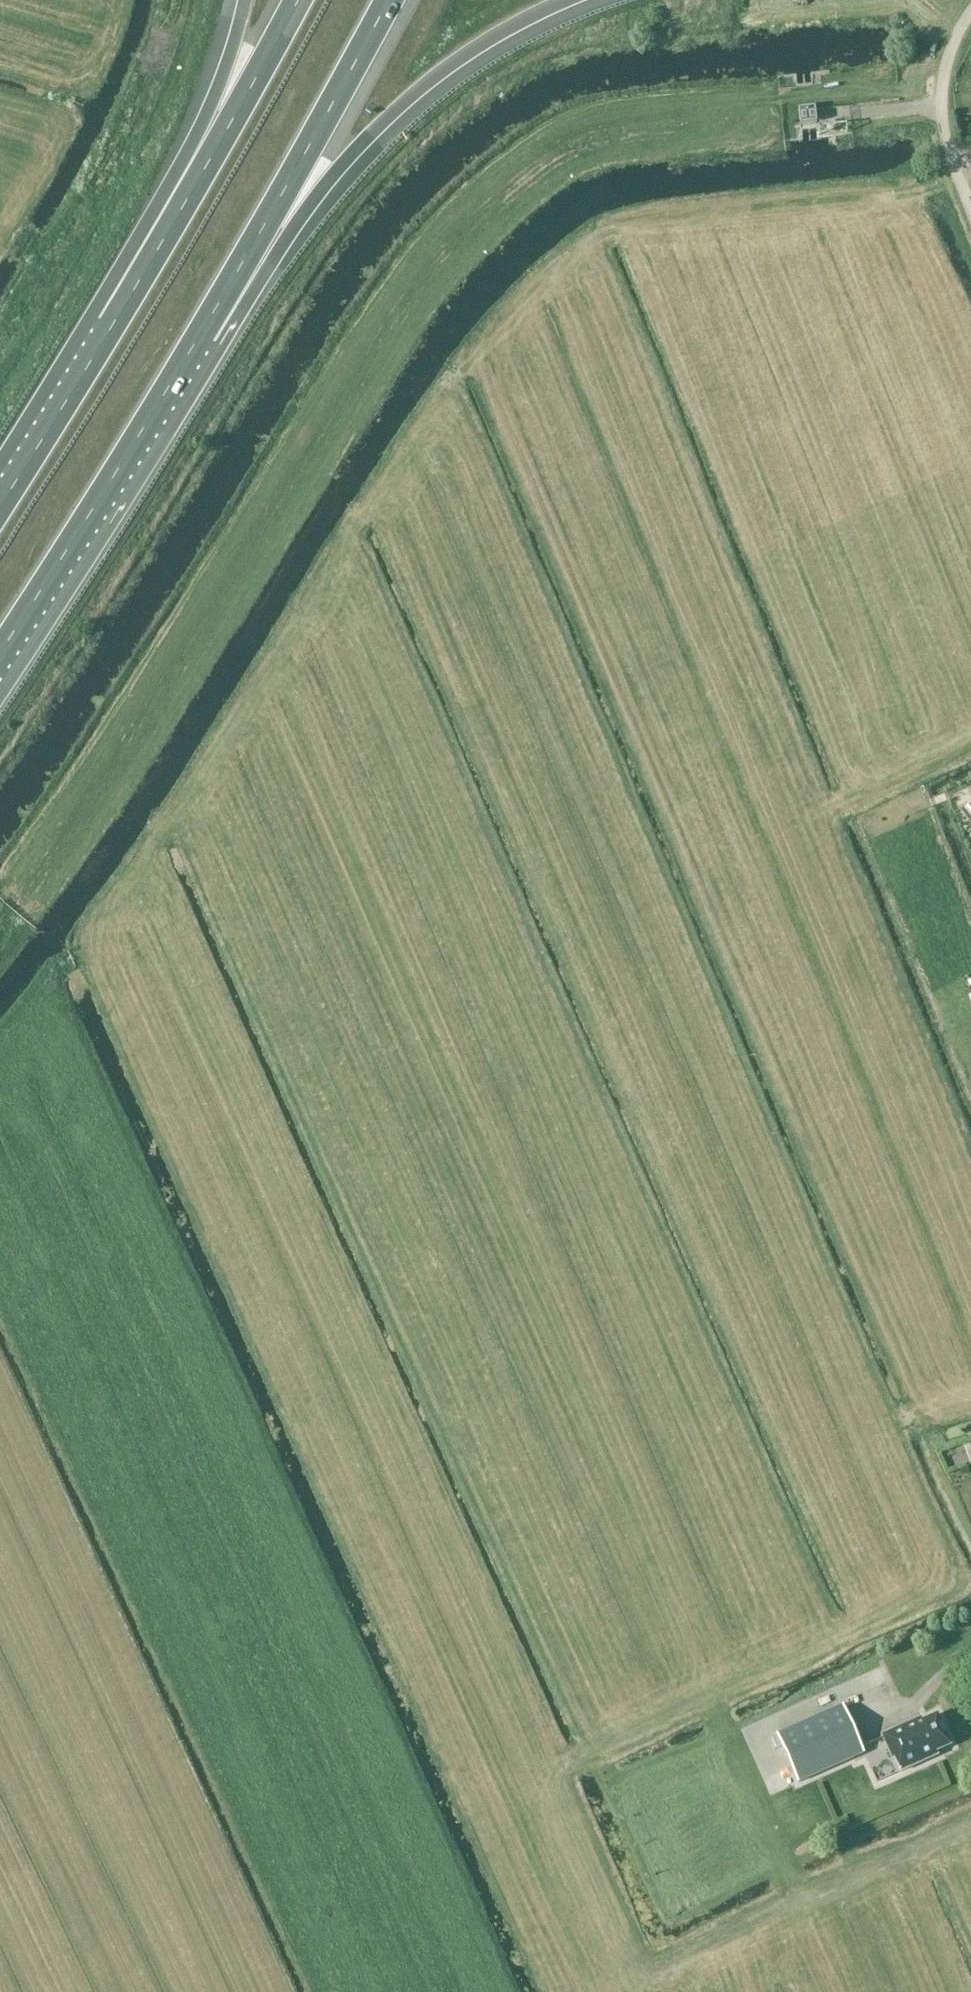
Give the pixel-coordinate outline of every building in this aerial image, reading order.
[(817,107),(801,109),(803,125),(819,123),(817,107)] [(866,1754),(844,1706),(778,1735),(799,1784),(866,1754)] [(951,1747),(937,1715),(923,1721),(922,1719),(883,1736),(893,1760),(895,1759),(901,1773),(938,1756),(937,1753),(951,1747)]
